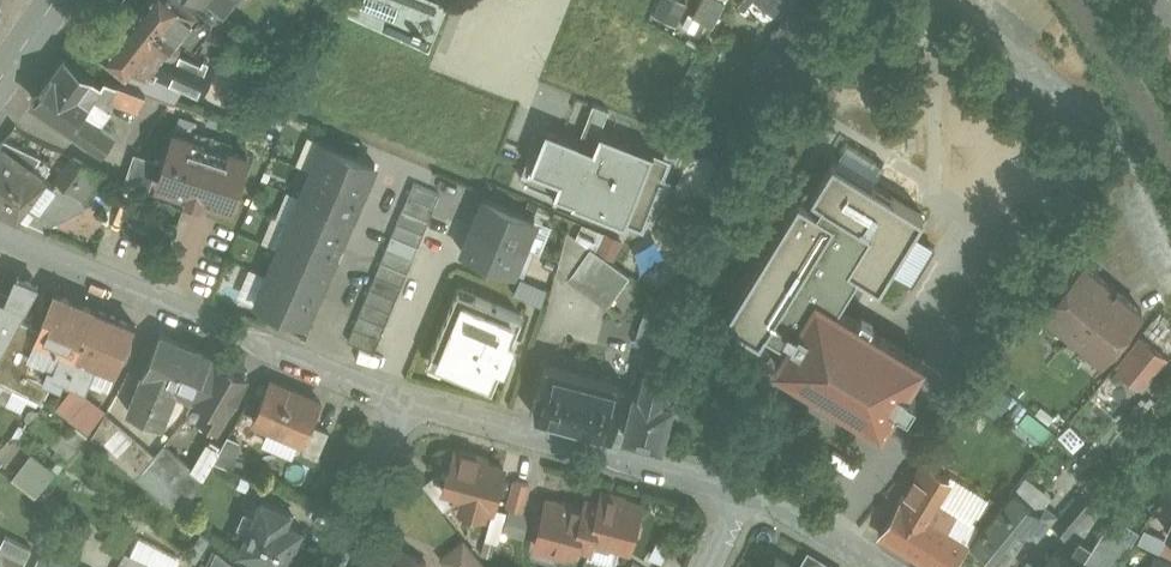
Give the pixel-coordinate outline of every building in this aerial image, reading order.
[(106,48),(124,68),(130,63),(210,97),(249,112),(264,80),(190,47),(212,20),(187,0),(144,0),(106,48)] [(444,0),(340,0),(336,4),(431,47),(449,2),(444,0)] [(678,28),(692,2),(688,0),(662,0),(653,15),(678,28)] [(694,15),(714,25),(714,24),(726,0),(702,0),(694,15)] [(790,12),(769,41),(784,51),(804,22),(790,12)] [(103,79),(68,54),(35,99),(104,148),(117,129),(102,117),(113,101),(110,98),(112,95),(140,108),(147,90),(106,74),(105,75),(103,79)] [(589,144),(542,126),(516,192),(629,235),(633,227),(649,233),(674,168),(659,162),(662,155),(595,130),(589,144)] [(249,154),(175,130),(169,149),(167,148),(163,161),(163,162),(165,163),(160,178),(159,181),(189,191),(187,195),(201,200),(203,195),(233,205),(239,187),(241,187),(245,174),(243,173),(249,154)] [(6,138),(0,146),(0,202),(18,215),(31,198),(40,205),(56,184),(34,167),(42,156),(6,138)] [(377,162),(326,141),(315,168),(365,189),(377,162)] [(163,161),(135,152),(125,181),(149,193),(155,176),(160,178),(165,163),(163,162),(163,161)] [(108,174),(75,156),(58,179),(89,201),(108,174)] [(768,329),(791,343),(820,295),(836,304),(856,270),(883,287),(926,216),(832,159),(811,193),(823,200),(818,209),(799,198),(727,317),(763,339),(768,329)] [(315,168),(314,168),(303,195),(353,216),(354,216),(365,189),(315,168)] [(441,192),(415,181),(409,194),(436,205),(441,192)] [(436,205),(409,194),(404,207),(430,219),(436,205)] [(303,195),(292,221),(342,242),(353,216),(303,195)] [(537,216),(485,195),(474,221),(527,242),(537,216)] [(430,219),(404,207),(398,221),(425,232),(430,219)] [(292,221),(291,221),(280,248),(330,269),(331,269),(342,242),(292,221)] [(425,232),(398,221),(393,234),(419,245),(425,232)] [(527,242),(474,221),(464,247),(516,268),(527,242)] [(610,260),(567,231),(557,270),(611,307),(633,276),(610,260)] [(419,245),(393,234),(387,247),(414,258),(419,245)] [(642,258),(622,243),(610,260),(631,274),(642,258)] [(414,258),(387,247),(382,260),(408,271),(414,258)] [(280,248),(269,274),(319,295),(330,269),(280,248)] [(382,260),(349,340),(376,351),(408,271),(382,260)] [(1109,281),(1082,260),(1047,303),(1062,315),(1057,320),(1089,347),(1093,341),(1108,353),(1143,309),(1116,287),(1113,291),(1105,285),(1109,281)] [(269,274),(268,274),(257,302),(307,323),(319,295),(269,274)] [(544,304),(552,286),(526,275),(519,293),(544,304)] [(526,313),(457,286),(427,362),(496,389),(526,313)] [(21,318),(0,354),(0,378),(41,396),(45,398),(53,382),(43,378),(52,357),(58,359),(52,372),(66,378),(67,378),(67,377),(96,308),(56,291),(42,326),(21,318)] [(836,304),(820,295),(791,343),(780,361),(882,425),(923,360),(836,304)] [(21,318),(27,307),(0,296),(0,354),(21,318)] [(681,337),(656,296),(644,328),(645,329),(640,343),(678,354),(681,337)] [(135,323),(97,307),(96,308),(67,377),(80,383),(91,357),(117,367),(135,323)] [(1170,356),(1142,333),(1118,363),(1145,386),(1170,356)] [(162,335),(146,373),(131,411),(175,429),(184,406),(171,401),(177,386),(196,395),(213,356),(162,335)] [(249,372),(218,358),(218,359),(213,356),(196,395),(193,402),(207,410),(205,415),(219,423),(249,372)] [(630,386),(550,364),(542,392),(538,396),(534,412),(616,436),(630,386)] [(651,368),(644,393),(639,392),(626,438),(663,449),(676,402),(665,399),(672,374),(651,368)] [(716,370),(715,383),(741,384),(741,371),(716,370)] [(323,402),(271,380),(254,420),(300,439),(306,442),(313,424),(323,402)] [(41,396),(15,385),(8,402),(23,408),(28,397),(38,402),(41,396)] [(154,454),(107,414),(108,412),(107,411),(92,436),(138,475),(156,453),(155,452),(154,454)] [(330,431),(313,424),(306,442),(300,439),(296,448),(318,457),(330,431)] [(80,427),(57,454),(66,461),(88,434),(80,427)] [(138,475),(184,514),(206,476),(165,442),(156,453),(138,475)] [(487,458),(457,450),(452,470),(449,469),(444,487),(458,490),(456,501),(463,503),(461,507),(485,514),(486,509),(493,511),(505,468),(486,462),(487,458)] [(34,460),(18,480),(37,494),(52,475),(34,460)] [(881,533),(936,566),(950,566),(968,545),(971,541),(948,526),(956,513),(935,501),(951,476),(925,460),(881,533)] [(530,484),(516,480),(509,506),(523,509),(530,484)] [(971,541),(968,545),(982,557),(986,552),(999,563),(1027,530),(1042,512),(1041,510),(1014,489),(971,541)] [(1082,492),(1056,524),(1069,535),(1095,503),(1082,492)] [(586,508),(548,499),(544,515),(539,517),(536,525),(540,529),(536,545),(574,556),(577,547),(590,550),(592,540),(631,549),(635,533),(640,532),(642,523),(639,519),(643,503),(604,493),(602,502),(588,499),(586,508)] [(292,508),(264,496),(242,547),(286,565),(295,544),(299,545),(300,545),(306,531),(305,530),(302,529),(303,526),(288,519),(292,508)] [(1042,512),(1027,530),(1038,539),(1060,513),(1047,503),(1041,510),(1042,512)] [(1082,565),(1084,566),(1116,566),(1140,530),(1115,514),(1082,565)] [(441,559),(448,566),(485,566),(464,541),(441,559)] [(1168,541),(1163,551),(1170,555),(1170,542),(1168,541)] [(155,555),(136,545),(132,553),(151,563),(155,555)] [(218,548),(209,566),(241,566),(218,548)] [(1045,566),(1084,566),(1082,565),(1056,549),(1045,566)] [(132,553),(125,566),(158,566),(151,563),(132,553)] [(427,564),(403,553),(397,566),(426,566),(427,564)] [(368,554),(363,566),(393,566),(368,554)]
